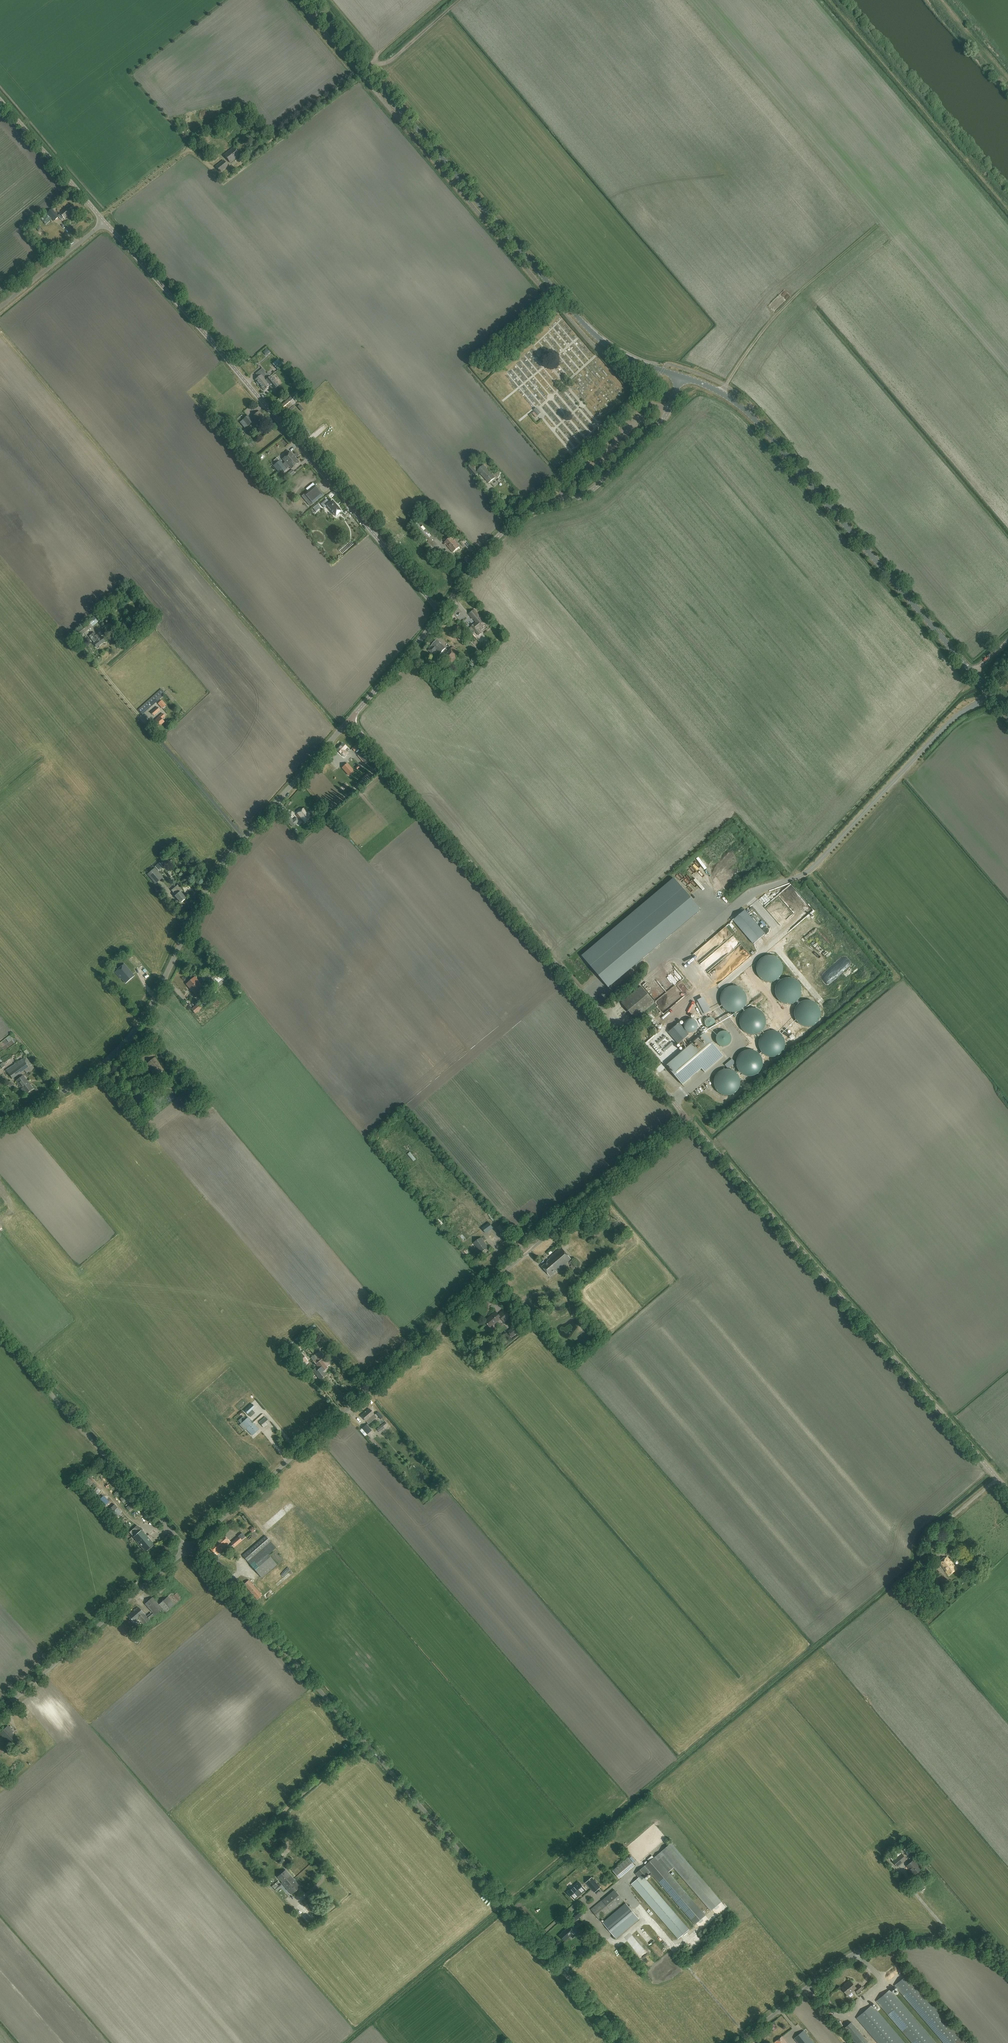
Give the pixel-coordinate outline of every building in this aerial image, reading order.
[(230,163),(240,155),(235,149),(233,150),(232,148),(224,155),(230,163)] [(223,160),(216,166),(221,172),(228,166),(223,160)] [(54,221),(58,217),(61,220),(63,218),(64,219),(69,215),(71,217),(75,213),(68,205),(59,213),(57,215),(52,210),(48,214),(54,221)] [(45,224),(52,219),(47,214),(41,220),(45,224)] [(777,298),(778,300),(773,305),(776,308),(786,300),(782,294),(777,298)] [(283,366),(280,362),(275,366),(278,370),(283,366)] [(255,380),(257,382),(256,382),(256,383),(258,385),(259,384),(259,385),(265,380),(263,378),(267,375),(262,369),(257,373),(260,376),(255,380)] [(265,380),(259,385),(264,390),(265,391),(268,388),(267,388),(269,386),(273,391),(279,386),(271,376),(265,380)] [(291,397),(282,405),(286,411),(295,403),(291,397)] [(265,421),(264,419),(265,418),(259,411),(251,417),(257,425),(260,422),(261,424),(265,421)] [(253,422),(247,416),(243,420),(248,426),(253,422)] [(291,469),(299,462),(291,452),(283,459),(285,462),(283,464),(280,460),(276,463),(281,469),(284,466),(287,469),(289,467),(291,469)] [(474,477),(478,474),(470,465),(467,468),(474,477)] [(488,483),(495,478),(483,465),(477,470),(488,483)] [(286,474),(290,478),(295,474),(292,470),(286,474)] [(314,486),(302,496),(310,506),(322,495),(314,486)] [(327,499),(321,504),(324,508),(327,506),(336,516),(341,511),(332,501),(330,503),(327,499)] [(393,526),(398,533),(402,529),(397,523),(393,526)] [(428,541),(426,543),(431,549),(436,545),(418,524),(416,526),(428,541)] [(453,552),(459,546),(451,536),(444,542),(453,552)] [(472,635),(475,632),(478,636),(480,634),(477,630),(485,623),(474,610),(468,614),(472,619),(473,619),(476,623),(468,630),(472,635)] [(92,627),(88,621),(77,630),(81,635),(92,627)] [(94,632),(91,635),(89,636),(94,643),(93,643),(97,647),(106,640),(102,636),(101,637),(98,634),(96,635),(94,632)] [(432,654),(435,651),(440,655),(445,648),(436,640),(431,647),(428,651),(432,654)] [(453,647),(443,658),(451,665),(461,654),(453,647)] [(146,711),(165,694),(161,689),(142,706),(146,711)] [(157,707),(151,712),(154,715),(160,710),(157,707)] [(162,719),(165,716),(163,713),(153,722),(158,727),(164,722),(162,719)] [(349,749),(342,743),(336,750),(345,757),(348,753),(347,752),(349,749)] [(363,751),(360,753),(367,761),(370,758),(363,751)] [(347,764),(342,768),(349,775),(354,771),(347,764)] [(304,823),(312,816),(304,807),(296,815),(304,823)] [(290,816),(286,819),(290,824),(293,827),(296,824),(298,822),(299,821),(296,817),(293,820),(290,816)] [(156,883),(162,878),(154,869),(148,874),(156,883)] [(675,879),(583,957),(609,988),(701,910),(675,879)] [(180,902),(185,898),(180,892),(182,891),(177,885),(171,891),(175,896),(180,902)] [(125,983),(134,976),(124,964),(115,972),(121,978),(125,983)] [(196,996),(204,989),(194,977),(186,984),(196,996)] [(684,993),(689,990),(683,980),(678,983),(684,993)] [(635,1019),(655,1003),(641,987),(621,1003),(635,1019)] [(702,998),(698,1001),(705,1014),(711,1011),(709,1007),(707,1008),(702,998)] [(195,1014),(201,1008),(197,1004),(191,1009),(195,1014)] [(704,1033),(666,1066),(682,1085),(701,1069),(705,1072),(724,1056),(704,1033)] [(143,1049),(148,1055),(156,1048),(151,1042),(148,1045),(149,1045),(147,1046),(143,1049)] [(672,1042),(664,1049),(666,1051),(673,1044),(672,1042)] [(662,1054),(654,1044),(652,1046),(661,1055),(662,1054)] [(136,1064),(140,1061),(136,1056),(132,1059),(136,1064)] [(12,1079),(13,1078),(24,1070),(26,1073),(33,1068),(28,1061),(25,1057),(22,1059),(17,1063),(6,1070),(12,1079)] [(156,1077),(164,1069),(154,1057),(146,1064),(150,1070),(156,1077)] [(16,1081),(22,1088),(21,1089),(24,1093),(25,1093),(26,1094),(33,1088),(23,1075),(16,1081)] [(493,1227),(490,1223),(482,1229),(485,1233),(493,1227)] [(509,1233),(502,1224),(497,1227),(504,1236),(509,1233)] [(480,1253),(488,1248),(481,1238),(481,1237),(473,1242),(473,1243),(474,1243),(480,1253)] [(549,1258),(549,1259),(559,1270),(571,1259),(561,1248),(549,1258)] [(556,1272),(559,1270),(549,1259),(547,1261),(541,1266),(549,1276),(555,1270),(556,1272)] [(511,1316),(508,1313),(505,1309),(498,1315),(496,1311),(484,1321),(490,1327),(501,1318),(504,1322),(511,1316)] [(519,1331),(515,1326),(508,1332),(512,1337),(519,1331)] [(308,1361),(301,1353),(293,1359),(300,1367),(303,1365),(304,1367),(309,1362),(308,1361)] [(320,1368),(317,1370),(316,1367),(312,1370),(314,1373),(314,1372),(320,1380),(326,1375),(323,1371),(328,1368),(327,1367),(329,1365),(322,1356),(314,1362),(318,1367),(319,1366),(320,1368)] [(377,1415),(376,1414),(374,1415),(369,1408),(361,1416),(368,1424),(378,1416),(377,1415)] [(241,1423),(239,1425),(244,1431),(246,1429),(253,1422),(248,1417),(241,1423)] [(263,1427),(270,1422),(265,1417),(259,1422),(263,1427)] [(253,1422),(246,1429),(252,1435),(259,1429),(253,1422)] [(367,1434),(372,1430),(366,1424),(362,1428),(367,1434)] [(93,1483),(88,1477),(81,1483),(86,1489),(93,1483)] [(120,1501),(123,1504),(130,1497),(128,1494),(120,1501)] [(109,1501),(104,1496),(97,1501),(103,1507),(109,1501)] [(134,1501),(126,1508),(130,1512),(137,1505),(134,1501)] [(254,1516),(259,1521),(273,1507),(267,1502),(254,1516)] [(290,1503),(283,1510),(287,1514),(294,1507),(290,1503)] [(115,1504),(105,1512),(109,1517),(112,1515),(110,1513),(117,1507),(115,1504)] [(114,1512),(119,1516),(123,1512),(118,1507),(114,1512)] [(267,1522),(274,1529),(286,1517),(280,1510),(267,1522)] [(122,1533),(128,1528),(121,1520),(115,1525),(122,1533)] [(136,1541),(145,1551),(153,1544),(145,1534),(144,1534),(137,1525),(129,1532),(136,1541)] [(219,1537),(214,1542),(213,1541),(208,1546),(215,1555),(230,1542),(223,1534),(220,1538),(219,1537)] [(238,1536),(230,1542),(230,1543),(234,1547),(241,1540),(238,1536)] [(949,1575),(957,1569),(947,1557),(939,1564),(949,1575)] [(926,1573),(935,1566),(932,1562),(930,1564),(928,1561),(920,1567),(926,1573)] [(936,1586),(943,1580),(941,1577),(943,1576),(940,1572),(938,1573),(935,1570),(928,1575),(936,1586)] [(160,1583),(155,1588),(159,1592),(164,1587),(160,1583)] [(152,1597),(145,1604),(152,1612),(154,1615),(160,1610),(162,1608),(165,1612),(181,1598),(176,1593),(173,1595),(171,1593),(159,1605),(152,1597)] [(133,1610),(128,1615),(134,1622),(138,1618),(143,1624),(149,1619),(149,1620),(154,1616),(154,1615),(151,1612),(146,1616),(143,1613),(144,1613),(138,1607),(134,1611),(133,1610)] [(19,1740),(12,1733),(13,1732),(8,1725),(0,1732),(0,1734),(11,1747),(19,1740)] [(639,1877),(631,1884),(678,1939),(689,1930),(644,1877),(650,1872),(695,1924),(705,1915),(668,1872),(674,1867),(711,1910),(721,1901),(671,1843),(636,1873),(639,1877)] [(907,1858),(901,1852),(901,1853),(898,1849),(889,1856),(892,1860),(897,1866),(907,1858)] [(635,1866),(628,1858),(613,1871),(619,1879),(635,1866)] [(914,1874),(921,1868),(913,1859),(907,1865),(914,1874)] [(284,1886),(292,1878),(285,1870),(277,1877),(282,1882),(281,1882),(284,1886)] [(621,1884),(625,1886),(634,1873),(631,1870),(621,1884)] [(292,1878),(284,1886),(292,1894),(300,1887),(292,1878)] [(600,1887),(594,1881),(592,1878),(586,1882),(595,1892),(600,1887)] [(574,1900),(579,1896),(585,1890),(579,1882),(568,1892),(574,1900)] [(600,1920),(623,1900),(615,1890),(591,1909),(600,1920)] [(616,1938),(639,1919),(626,1903),(603,1922),(616,1938)] [(574,1922),(582,1915),(577,1909),(569,1917),(574,1922)] [(564,1941),(571,1935),(573,1937),(578,1932),(573,1927),(570,1930),(568,1927),(559,1935),(564,1941)] [(944,2042),(967,2042),(908,1974),(895,1986),(944,2042)] [(857,1992),(863,1988),(860,1985),(856,1988),(850,1980),(846,1983),(846,1984),(841,1988),(847,1995),(852,1991),(853,1991),(855,1989),(857,1992)] [(913,2042),(937,2042),(891,1990),(877,2001),(913,2042)] [(873,2005),(857,2018),(878,2042),(905,2042),(873,2005)] [(865,2037),(854,2025),(851,2021),(843,2028),(847,2032),(856,2042),(870,2042),(865,2037)] [(804,2030),(794,2038),(798,2042),(814,2042),(804,2030)]
